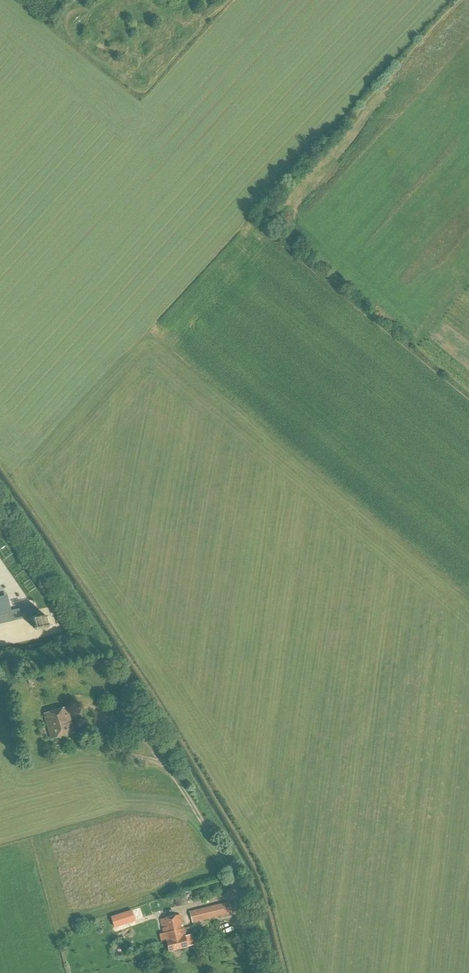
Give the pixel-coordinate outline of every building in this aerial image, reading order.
[(37,615),(35,605),(0,613),(0,624),(37,615)] [(72,722),(71,722),(67,707),(44,713),(51,739),(74,732),(72,722)] [(185,893),(174,896),(177,907),(188,904),(185,893)] [(190,911),(193,923),(232,913),(229,902),(190,911)] [(114,927),(135,921),(132,910),(111,917),(114,927)] [(161,919),(164,933),(160,934),(162,942),(167,941),(166,941),(176,939),(175,934),(179,933),(179,929),(183,928),(180,915),(161,919)] [(166,941),(167,941),(169,951),(188,946),(183,928),(179,929),(179,933),(175,934),(176,939),(166,941)]
